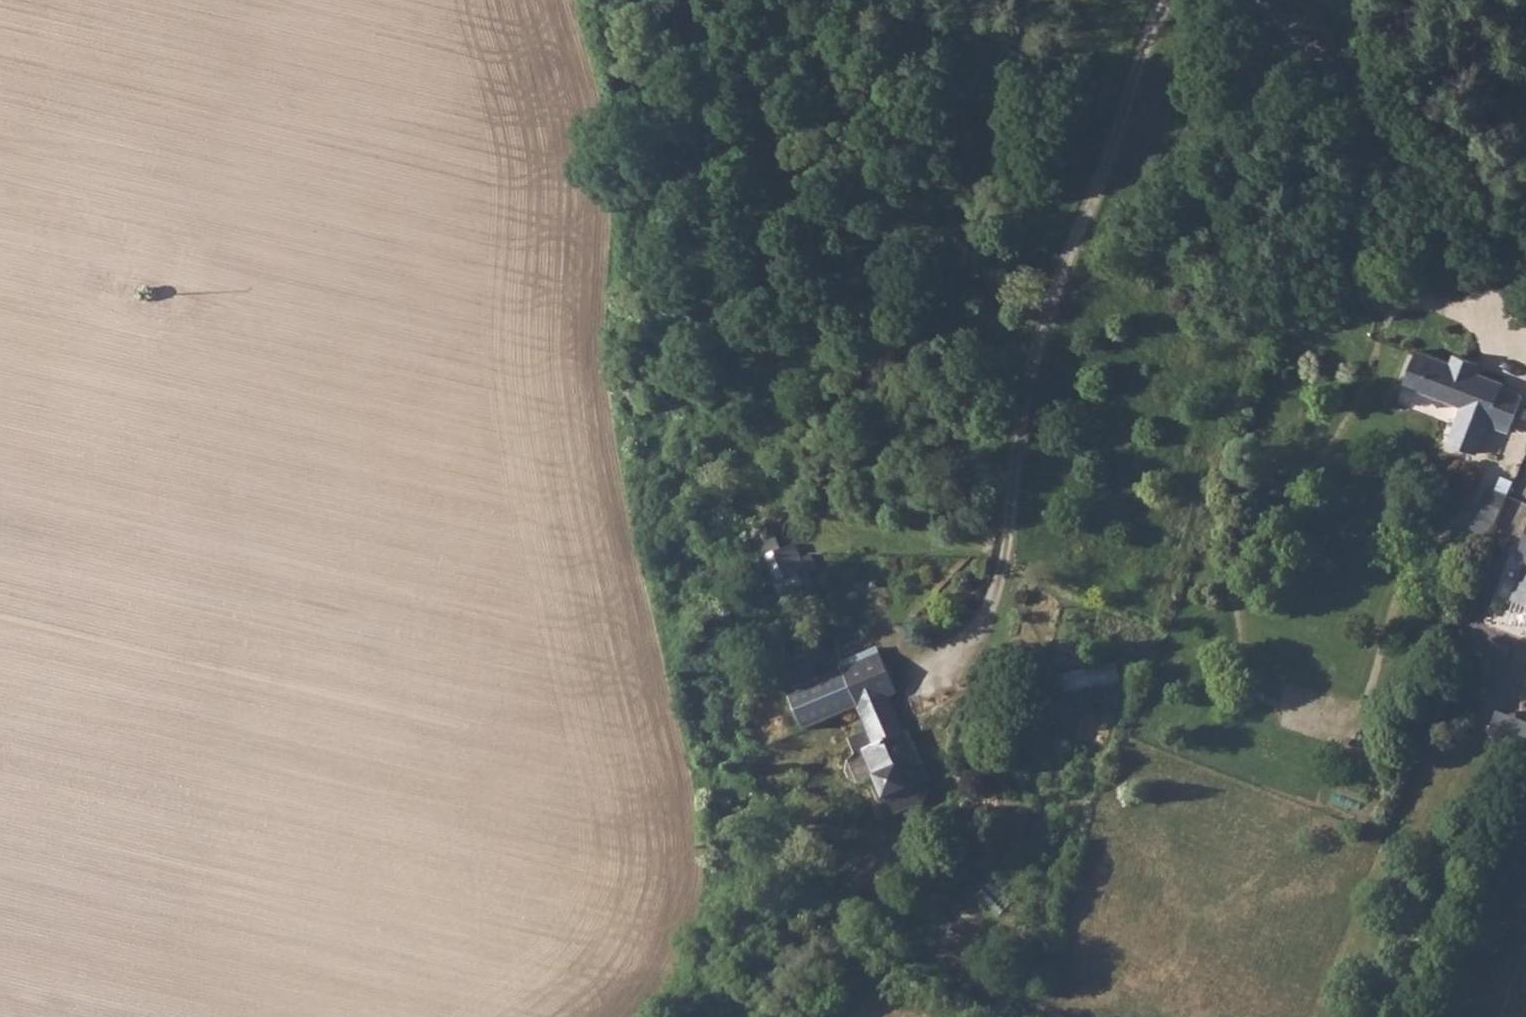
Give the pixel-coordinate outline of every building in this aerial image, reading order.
[(1486,422),(1510,430),(1523,393),(1503,385),(1502,379),(1473,368),(1476,360),(1451,351),(1447,358),(1414,346),(1401,381),(1459,403),(1452,427),(1456,430),(1451,442),(1476,451),(1486,422)] [(1506,507),(1511,494),(1492,487),(1487,500),(1506,507)] [(1500,522),(1506,507),(1487,500),(1482,515),(1500,522)] [(800,545),(762,565),(775,590),(813,570),(800,545)] [(1525,604),(1525,567),(1514,600),(1525,604)] [(924,775),(929,773),(906,726),(900,729),(883,693),(893,689),(872,644),(836,661),(839,668),(803,685),(820,721),(849,707),(854,717),(861,714),(874,741),(863,746),(885,794),(888,792),(897,810),(925,796),(929,786),(924,775)] [(1061,671),(1063,690),(1121,683),(1119,665),(1061,671)]
